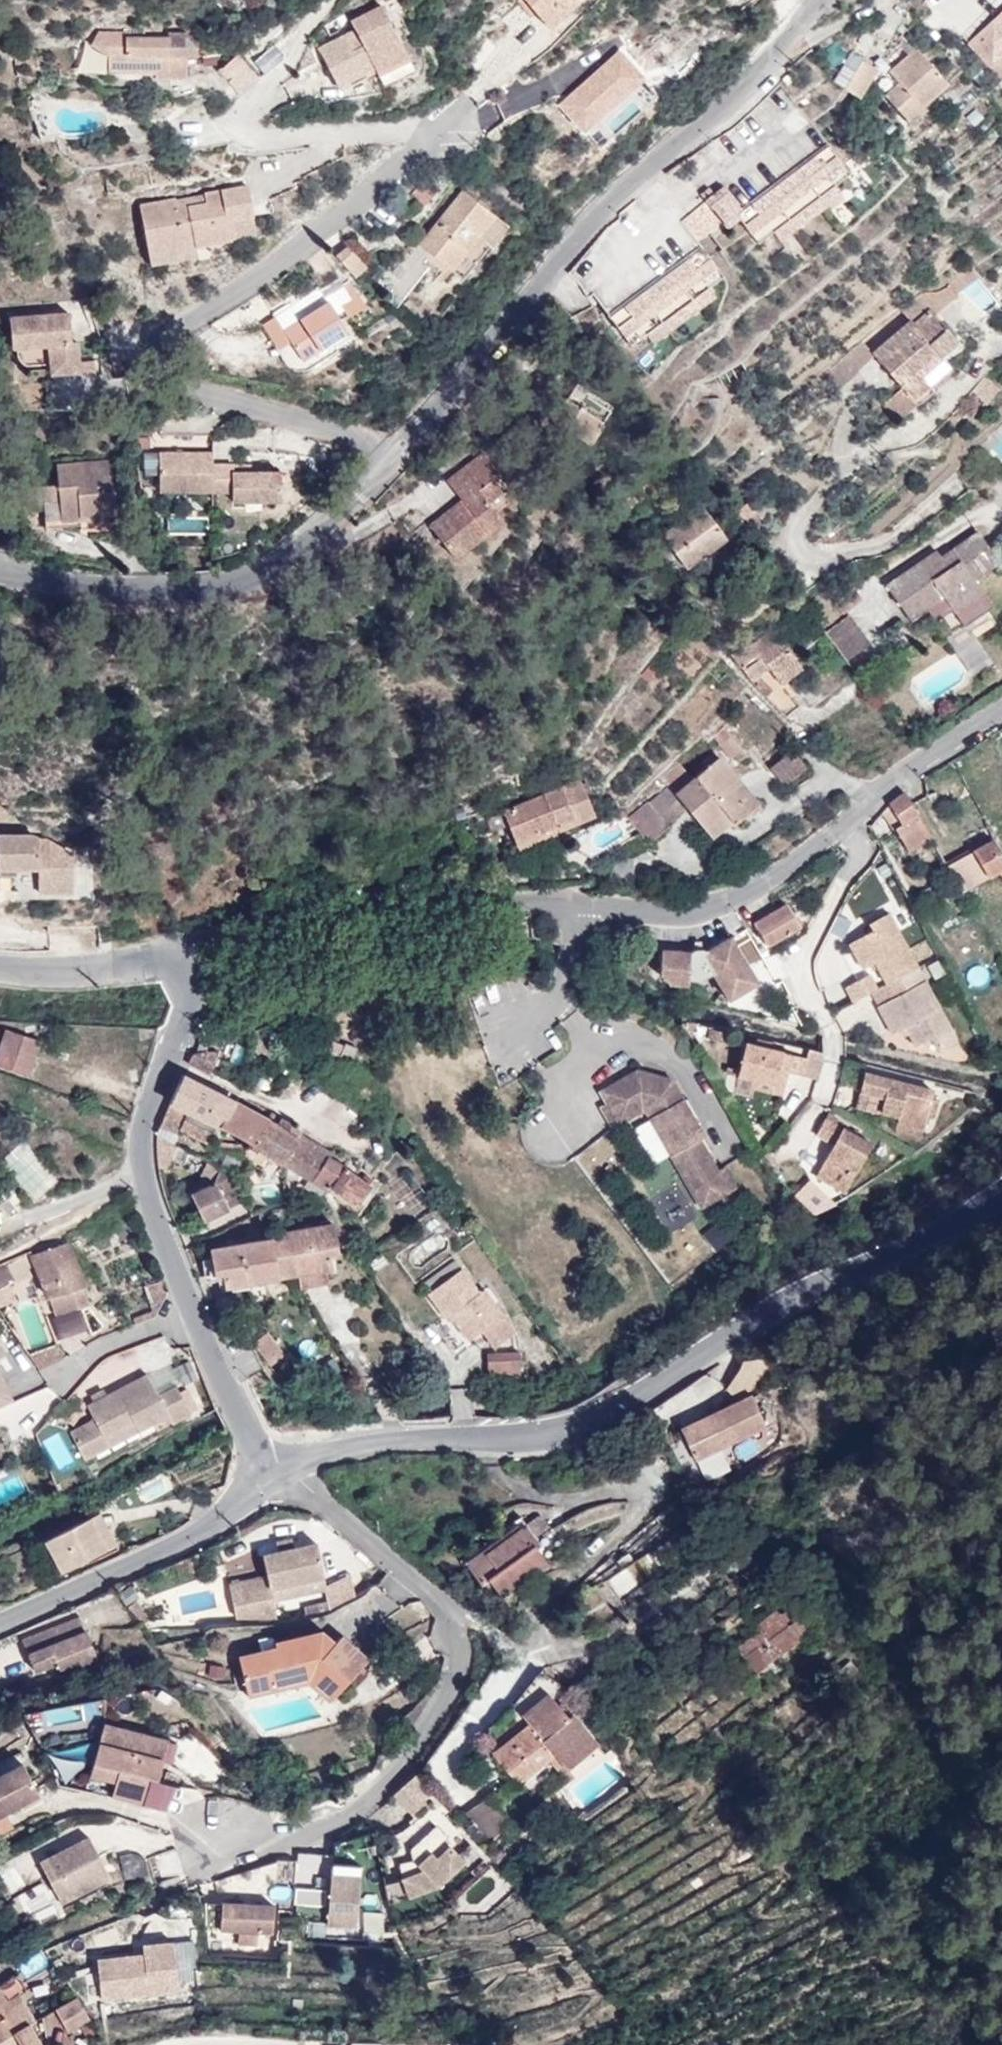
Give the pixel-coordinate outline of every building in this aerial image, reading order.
[(549,26),(576,3),(574,0),(527,0),(549,26)] [(335,39),(319,47),(338,85),(375,67),(377,71),(408,55),(382,5),(351,21),(356,29),(364,45),(348,53),(342,52),(335,39)] [(968,42),(990,66),(1001,56),(1001,57),(1001,10),(968,42)] [(356,29),(335,39),(342,52),(348,53),(364,45),(356,29)] [(187,78),(188,55),(199,55),(199,44),(187,32),(169,32),(169,37),(126,37),(126,47),(109,47),(109,71),(156,71),(156,77),(187,78)] [(916,47),(890,71),(899,82),(885,94),(907,119),(947,83),(916,47)] [(237,54),(219,71),(239,93),(258,77),(237,54)] [(408,55),(377,71),(382,82),(413,66),(408,55)] [(845,89),(859,97),(876,68),(863,60),(845,89)] [(558,70),(541,77),(552,91),(565,80),(558,70)] [(835,185),(850,174),(828,144),(736,213),(738,217),(758,243),(773,231),(835,185)] [(425,180),(412,192),(425,204),(437,189),(425,180)] [(779,239),(841,193),(835,185),(773,231),(779,239)] [(176,199),(141,206),(149,251),(185,244),(183,237),(194,235),(196,245),(231,239),(228,220),(253,216),(248,186),(205,194),(207,204),(178,209),(176,199)] [(713,193),(709,187),(701,194),(705,200),(713,193)] [(464,189),(419,244),(451,270),(496,215),(464,189)] [(736,213),(718,189),(713,193),(705,200),(712,207),(722,220),(726,226),(738,217),(736,213)] [(205,194),(176,199),(178,209),(207,204),(205,194)] [(722,220),(712,207),(705,200),(682,220),(696,240),(722,220)] [(496,215),(451,270),(462,279),(507,225),(496,215)] [(253,216),(228,220),(231,239),(257,234),(253,216)] [(198,256),(196,245),(194,235),(183,237),(185,244),(149,251),(151,264),(198,256)] [(367,266),(348,245),(336,255),(355,277),(367,266)] [(708,287),(723,275),(701,246),(609,314),(631,344),(646,333),(708,287)] [(365,308),(350,280),(325,296),(329,301),(337,314),(345,309),(349,317),(365,308)] [(652,341),(714,295),(708,287),(646,333),(652,341)] [(301,319),(285,330),(304,359),(348,331),(337,314),(329,301),(325,296),(321,289),(293,307),(301,319)] [(293,307),(276,317),(285,330),(301,319),(293,307)] [(917,371),(938,353),(941,358),(955,346),(957,343),(957,340),(931,309),(913,323),(911,321),(873,353),(876,356),(903,388),(883,404),(898,421),(917,404),(914,399),(930,386),(917,371)] [(70,313),(10,317),(12,347),(49,345),(51,374),(80,372),(80,360),(78,341),(72,342),(70,313)] [(933,390),(954,372),(941,358),(938,353),(917,371),(930,386),(914,399),(917,404),(927,398),(933,390)] [(95,359),(80,360),(80,372),(96,371),(95,359)] [(588,443),(612,405),(577,383),(553,421),(588,443)] [(213,452),(160,451),(160,491),(213,491),(213,464),(213,452)] [(462,500),(430,525),(455,558),(503,521),(496,512),(509,502),(501,493),(489,503),(478,489),(491,479),(499,473),(483,452),(447,480),(462,500)] [(117,513),(112,460),(56,465),(58,484),(59,500),(43,501),(46,527),(62,526),(61,520),(81,518),(81,516),(117,513)] [(234,464),(213,464),(213,491),(232,491),(233,501),(282,500),(281,472),(234,472),(234,464)] [(491,479),(478,489),(489,503),(501,493),(491,479)] [(59,500),(58,484),(28,487),(29,502),(43,501),(59,500)] [(702,506),(662,536),(685,567),(726,537),(702,506)] [(937,550),(886,585),(912,621),(927,610),(937,624),(942,620),(952,635),(992,607),(974,580),(999,562),(978,532),(941,557),(937,550)] [(835,602),(843,615),(863,600),(855,588),(835,602)] [(870,644),(850,615),(825,632),(846,661),(870,644)] [(747,644),(733,655),(751,680),(759,675),(770,668),(776,676),(797,661),(774,630),(755,647),(752,644),(749,646),(747,644)] [(797,661),(776,676),(782,684),(803,669),(797,661)] [(759,675),(751,680),(767,696),(773,691),(759,675)] [(773,691),(767,696),(786,716),(799,706),(781,684),(773,691)] [(713,737),(731,760),(735,756),(741,762),(748,756),(724,727),(713,737)] [(784,784),(806,767),(794,751),(771,769),(784,784)] [(679,763),(664,777),(670,786),(689,809),(705,828),(725,812),(733,821),(734,823),(750,810),(733,789),(740,782),(720,757),(693,780),(679,763)] [(594,815),(581,781),(504,812),(509,825),(516,841),(557,824),(559,829),(594,815)] [(740,782),(733,789),(750,810),(758,804),(740,782)] [(670,786),(649,802),(668,826),(689,809),(670,786)] [(910,852),(932,839),(904,792),(890,803),(903,824),(896,828),(910,852)] [(649,802),(631,817),(647,844),(668,826),(649,802)] [(509,825),(504,812),(487,819),(492,832),(509,825)] [(725,812),(705,828),(713,838),(733,821),(725,812)] [(560,831),(559,829),(557,824),(516,841),(519,848),(560,831)] [(0,836),(0,890),(73,891),(73,856),(47,841),(40,841),(33,836),(0,836)] [(999,872),(1001,876),(1001,853),(994,840),(947,865),(964,892),(999,872)] [(800,927),(786,903),(755,922),(769,946),(800,927)] [(886,984),(919,967),(890,913),(870,923),(874,930),(849,944),(863,969),(875,963),(886,984)] [(700,979),(712,972),(728,1000),(757,982),(731,938),(708,951),(702,949),(694,950),(690,952),(664,951),(662,975),(671,984),(686,984),(687,978),(700,979)] [(915,1046),(931,1038),(937,1049),(957,1038),(919,967),(886,984),(878,989),(872,992),(879,1006),(877,1007),(892,1034),(905,1027),(915,1046)] [(872,992),(878,989),(870,974),(845,988),(853,1002),(872,992)] [(689,1033),(699,1024),(688,1022),(681,1024),(689,1033)] [(6,1029),(0,1046),(0,1066),(20,1073),(24,1063),(33,1066),(41,1041),(6,1029)] [(344,1047),(333,1042),(329,1052),(353,1061),(358,1048),(346,1044),(344,1047)] [(806,1059),(746,1044),(738,1076),(775,1085),(779,1070),(788,1073),(819,1081),(824,1062),(824,1053),(808,1050),(806,1059)] [(210,1049),(192,1054),(189,1063),(210,1074),(219,1052),(210,1049)] [(33,1066),(24,1063),(20,1073),(29,1076),(33,1066)] [(637,1070),(600,1091),(607,1103),(618,1123),(641,1110),(646,1111),(701,1208),(736,1188),(724,1166),(717,1170),(700,1139),(704,1137),(671,1079),(637,1070)] [(779,1070),(775,1085),(738,1076),(734,1092),(752,1096),(753,1089),(782,1096),(788,1073),(779,1070)] [(934,1091),(864,1073),(860,1091),(885,1097),(881,1113),(899,1117),(898,1122),(924,1128),(927,1116),(933,1118),(937,1101),(931,1099),(934,1091)] [(233,1102),(183,1075),(170,1103),(215,1125),(218,1127),(233,1102)] [(856,1107),(881,1114),(881,1113),(885,1097),(860,1091),(856,1107)] [(267,1119),(233,1102),(218,1127),(253,1146),(267,1119)] [(215,1125),(170,1103),(160,1127),(177,1134),(180,1127),(207,1141),(215,1125)] [(280,1119),(270,1113),(267,1119),(276,1125),(280,1119)] [(276,1125),(267,1119),(253,1146),(283,1163),(298,1139),(296,1138),(276,1125)] [(872,1144),(825,1119),(817,1135),(834,1144),(817,1177),(846,1193),(872,1144)] [(924,1128),(898,1122),(896,1129),(922,1136),(924,1128)] [(296,1138),(298,1139),(283,1163),(312,1181),(328,1156),(329,1157),(331,1153),(299,1134),(296,1138)] [(177,1146),(157,1136),(158,1166),(170,1165),(177,1146)] [(329,1157),(328,1156),(312,1181),(329,1191),(331,1188),(355,1206),(370,1186),(336,1161),(329,1157)] [(208,1162),(198,1182),(209,1186),(214,1184),(222,1169),(208,1162)] [(209,1186),(192,1194),(204,1220),(245,1200),(234,1175),(222,1169),(214,1184),(209,1186)] [(333,1224),(269,1235),(269,1239),(272,1238),(273,1249),(278,1278),(297,1275),(326,1270),(332,1269),(330,1254),(338,1252),(333,1224)] [(269,1239),(210,1249),(215,1275),(223,1273),(226,1287),(278,1278),(273,1249),(272,1238),(269,1239)] [(67,1241),(31,1254),(50,1298),(83,1287),(85,1286),(67,1241)] [(28,1268),(33,1266),(29,1254),(0,1268),(0,1291),(16,1281),(17,1282),(31,1276),(28,1268)] [(455,1261),(424,1283),(430,1292),(461,1269),(455,1261)] [(430,1292),(427,1294),(445,1319),(451,1315),(470,1341),(483,1331),(495,1348),(515,1333),(484,1291),(479,1294),(461,1269),(430,1292)] [(326,1270),(297,1275),(300,1288),(328,1283),(326,1270)] [(155,1317),(168,1292),(165,1292),(157,1283),(145,1287),(153,1312),(133,1319),(135,1325),(155,1317)] [(89,1304),(83,1287),(50,1298),(55,1315),(89,1304)] [(267,1333),(253,1344),(271,1366),(285,1355),(267,1333)] [(63,1359),(58,1344),(29,1355),(39,1370),(63,1359)] [(520,1352),(487,1354),(488,1376),(521,1375),(520,1352)] [(191,1414),(176,1387),(159,1396),(147,1375),(87,1406),(94,1420),(104,1438),(133,1422),(138,1431),(168,1416),(172,1424),(191,1414)] [(12,1402),(0,1376),(0,1407),(12,1402)] [(752,1395),(681,1429),(696,1461),(767,1428),(752,1395)] [(138,1431),(133,1422),(104,1438),(94,1420),(70,1433),(84,1460),(138,1431)] [(100,1513),(90,1518),(107,1550),(116,1545),(100,1513)] [(460,1560),(466,1568),(468,1567),(521,1528),(527,1524),(521,1516),(460,1560)] [(538,1517),(528,1526),(537,1539),(551,1530),(542,1517),(538,1517)] [(90,1518),(46,1541),(62,1573),(107,1550),(90,1518)] [(521,1528),(468,1567),(482,1586),(490,1580),(502,1597),(547,1564),(521,1528)] [(291,1539),(276,1543),(278,1553),(294,1549),(291,1539)] [(268,1577),(230,1585),(236,1618),(277,1618),(274,1601),(271,1589),(324,1577),(317,1544),(294,1549),(278,1553),(263,1556),(268,1577)] [(324,1577),(271,1589),(274,1601),(327,1590),(324,1577)] [(761,1632),(767,1641),(745,1658),(757,1674),(799,1642),(798,1639),(810,1631),(792,1608),(780,1616),(776,1611),(756,1625),(761,1632)] [(81,1617),(23,1640),(28,1654),(86,1631),(81,1617)] [(86,1631),(28,1654),(35,1672),(57,1663),(59,1669),(79,1661),(80,1665),(97,1659),(86,1631)] [(262,1652),(239,1657),(248,1696),(273,1690),(270,1677),(312,1667),(309,1681),(331,1701),(368,1661),(340,1636),(334,1644),(322,1632),(275,1643),(277,1649),(262,1652)] [(761,1632),(739,1648),(745,1658),(767,1641),(761,1632)] [(262,1652),(277,1649),(275,1643),(275,1641),(270,1638),(259,1640),(262,1652)] [(312,1667),(270,1677),(273,1690),(309,1681),(312,1667)] [(536,1677),(513,1704),(522,1715),(549,1693),(536,1677)] [(529,1724),(493,1754),(518,1785),(549,1759),(569,1783),(606,1753),(573,1714),(569,1717),(549,1693),(522,1715),(529,1724)] [(168,1740),(104,1724),(94,1764),(119,1771),(113,1797),(142,1805),(148,1778),(158,1780),(168,1740)] [(0,1775),(0,1818),(40,1796),(22,1763),(0,1775)] [(414,1817),(429,1803),(426,1800),(433,1793),(417,1775),(394,1796),(414,1817)] [(491,1800),(468,1816),(489,1843),(511,1826),(491,1800)] [(450,1839),(436,1825),(410,1849),(413,1860),(399,1863),(402,1877),(411,1899),(439,1888),(465,1863),(446,1842),(450,1839)] [(88,1837),(40,1862),(61,1904),(110,1878),(88,1837)] [(334,1856),(298,1854),(298,1862),(333,1864),(334,1856)] [(295,1886),(297,1861),(277,1860),(275,1885),(295,1886)] [(361,1866),(298,1862),(295,1905),(329,1907),(327,1929),(356,1931),(361,1866)] [(274,1906),(222,1903),(221,1931),(273,1933),(274,1906)] [(143,1954),(97,1960),(102,1999),(179,1990),(173,1941),(142,1945),(143,1954)] [(17,1974),(11,1978),(20,1994),(27,1990),(17,1974)] [(0,1984),(0,2044),(43,2044),(31,2024),(36,2021),(11,1978),(0,1984)] [(77,1996),(55,2009),(68,2032),(90,2019),(77,1996)]
